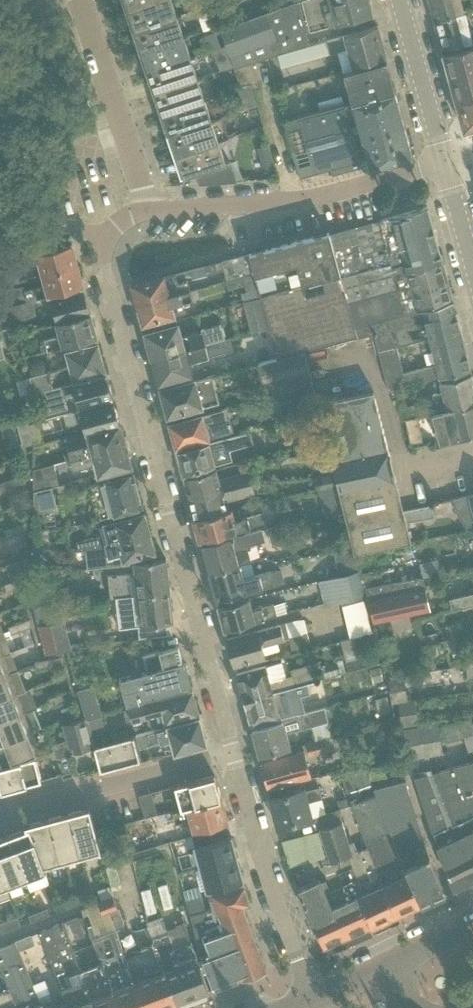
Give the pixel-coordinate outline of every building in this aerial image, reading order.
[(128,9),(132,8),(156,0),(125,0),(128,9)] [(128,9),(135,30),(139,29),(182,15),(181,14),(177,15),(172,0),(156,0),(132,8),(128,9)] [(301,16),(360,0),(301,0),(297,2),(298,7),(301,16)] [(301,16),(305,31),(306,31),(374,14),(371,0),(360,0),(301,16)] [(434,20),(464,12),(461,0),(429,0),(434,20)] [(297,2),(222,30),(227,46),(234,67),(251,62),(277,54),(309,44),(310,44),(306,31),(305,31),(301,16),(298,7),(297,2)] [(464,12),(434,20),(434,21),(442,49),(462,44),(472,41),(464,12)] [(212,28),(206,13),(199,15),(205,30),(212,28)] [(139,29),(135,30),(142,51),(146,50),(189,36),(188,35),(184,36),(178,17),(182,15),(139,29)] [(309,44),(277,54),(281,68),(347,49),(352,65),(386,55),(377,25),(347,33),(346,31),(343,33),(343,34),(310,44),(309,44)] [(219,48),(213,32),(204,35),(210,51),(213,50),(219,48)] [(146,50),(142,51),(149,72),(153,71),(191,58),(196,56),(195,55),(191,57),(185,38),(189,37),(189,36),(146,50)] [(443,53),(450,77),(472,71),(472,45),(463,48),(443,53)] [(219,48),(213,50),(220,72),(234,67),(227,46),(219,48)] [(153,71),(149,72),(156,93),(157,92),(160,91),(197,79),(203,77),(202,76),(198,78),(192,60),(191,58),(153,71)] [(396,91),(387,59),(344,71),(353,102),(396,91)] [(251,62),(234,67),(240,87),(251,84),(256,82),(251,62)] [(450,77),(456,101),(472,96),(472,71),(450,77)] [(156,93),(152,94),(152,95),(159,115),(167,112),(204,100),(209,98),(214,97),(207,76),(203,77),(197,79),(160,91),(157,92),(156,93)] [(240,87),(237,88),(243,109),(257,105),(251,84),(240,87)] [(396,91),(353,102),(285,121),(301,177),(331,168),(333,174),(361,166),(359,161),(361,160),(361,159),(368,156),(371,167),(413,155),(396,91)] [(456,101),(464,130),(472,127),(472,96),(456,101)] [(167,112),(159,115),(166,136),(174,133),(208,122),(216,119),(212,120),(205,100),(210,99),(209,98),(204,100),(167,112)] [(174,133),(166,136),(173,157),(177,155),(181,154),(218,142),(219,141),(223,140),(228,138),(221,117),(216,119),(208,122),(174,133)] [(181,154),(177,155),(177,157),(178,158),(184,177),(188,175),(195,173),(199,184),(237,181),(229,159),(225,161),(219,141),(218,142),(181,154)] [(267,146),(258,148),(260,157),(270,155),(267,146)] [(380,219),(330,233),(342,277),(390,263),(391,266),(394,266),(394,267),(402,265),(400,260),(406,258),(409,259),(439,251),(427,206),(380,219)] [(330,233),(250,253),(255,273),(261,296),(269,327),(278,358),(304,351),(357,337),(342,277),(330,233)] [(0,275),(0,278),(1,286),(19,281),(16,270),(38,264),(41,275),(77,265),(71,244),(52,249),(1,263),(4,274),(0,275)] [(390,263),(342,277),(357,337),(374,333),(456,313),(452,301),(439,251),(409,259),(406,258),(400,260),(402,265),(394,267),(394,266),(391,266),(390,263)] [(222,261),(227,280),(243,276),(255,273),(250,253),(222,261)] [(43,285),(24,290),(27,301),(31,300),(34,299),(46,296),(63,291),(83,286),(77,265),(41,275),(43,285)] [(247,292),(241,293),(243,301),(261,296),(255,273),(243,276),(247,292)] [(132,285),(138,304),(190,290),(187,280),(178,283),(175,274),(132,285)] [(23,286),(5,291),(9,306),(27,301),(24,290),(23,286)] [(197,288),(190,290),(192,300),(199,298),(197,288)] [(90,314),(84,290),(50,299),(57,323),(90,314)] [(190,290),(138,304),(143,324),(162,319),(176,315),(185,313),(182,302),(192,300),(190,290)] [(261,296),(243,301),(251,332),(269,327),(261,296)] [(27,301),(9,306),(13,319),(35,313),(31,300),(27,301)] [(374,333),(378,350),(428,338),(429,343),(431,349),(463,341),(456,313),(374,333)] [(48,337),(44,338),(45,344),(47,350),(51,349),(62,346),(77,342),(97,337),(90,314),(57,323),(55,323),(58,334),(48,337)] [(165,328),(145,333),(150,350),(152,358),(183,350),(206,344),(224,339),(220,323),(202,328),(202,331),(183,336),(180,324),(165,328)] [(183,350),(152,358),(159,384),(178,378),(193,374),(190,361),(209,356),(232,350),(229,337),(224,338),(224,339),(206,344),(183,350)] [(396,346),(378,350),(388,389),(438,377),(439,378),(471,370),(466,350),(463,341),(431,349),(435,365),(403,373),(396,346)] [(50,372),(30,377),(34,392),(53,387),(106,372),(100,350),(98,342),(78,347),(68,350),(64,351),(69,367),(58,370),(50,372)] [(429,343),(421,345),(422,351),(431,349),(429,343)] [(278,358),(258,363),(265,394),(294,386),(311,381),(304,351),(278,358)] [(53,387),(41,390),(47,414),(67,408),(65,398),(75,395),(79,407),(93,403),(113,398),(106,372),(53,387)] [(179,384),(160,389),(167,417),(187,411),(204,407),(218,403),(215,389),(211,375),(197,379),(179,384)] [(435,413),(448,410),(472,404),(472,379),(472,375),(439,383),(441,390),(434,392),(437,403),(433,404),(435,413)] [(311,381),(294,386),(301,417),(318,413),(311,381)] [(345,511),(355,554),(411,540),(406,522),(403,511),(373,390),(319,402),(331,454),(335,472),(338,484),(345,511)] [(85,433),(100,429),(119,423),(114,402),(64,415),(67,425),(82,421),(85,433)] [(432,414),(438,439),(440,444),(467,437),(472,435),(472,404),(448,410),(435,413),(432,414)] [(414,405),(401,408),(403,419),(416,417),(414,405)] [(225,409),(169,424),(170,425),(176,447),(195,442),(208,439),(208,438),(231,432),(225,409)] [(29,424),(27,417),(16,420),(23,446),(34,443),(29,424)] [(36,443),(43,441),(38,422),(29,424),(34,443),(36,443)] [(69,454),(65,455),(66,461),(70,460),(125,445),(119,423),(100,429),(85,433),(85,434),(87,443),(78,446),(67,448),(69,454)] [(196,446),(177,451),(183,475),(202,469),(216,466),(232,461),(229,450),(246,445),(253,443),(250,431),(243,433),(196,446)] [(70,460),(66,461),(68,465),(72,464),(73,470),(93,464),(96,476),(112,472),(131,467),(125,445),(70,460)] [(331,454),(318,456),(321,475),(335,472),(331,454)] [(34,470),(33,481),(44,479),(44,478),(43,476),(41,468),(35,470),(34,470)] [(184,478),(190,499),(252,482),(249,470),(219,478),(217,469),(184,478)] [(323,482),(317,484),(319,489),(338,484),(335,472),(321,475),(323,482)] [(24,473),(12,478),(15,486),(24,482),(24,473)] [(133,473),(114,478),(92,484),(89,485),(90,487),(98,518),(142,507),(133,473)] [(89,477),(79,479),(81,489),(90,487),(89,485),(92,484),(89,477)] [(4,490),(15,486),(12,478),(1,482),(4,490)] [(190,499),(195,520),(239,508),(239,507),(228,510),(226,501),(255,493),(252,482),(190,499)] [(319,489),(318,489),(325,516),(345,511),(338,484),(319,489)] [(36,492),(34,493),(34,513),(57,510),(52,488),(49,488),(36,492)] [(469,494),(452,498),(457,514),(467,526),(472,525),(472,493),(469,494)] [(431,505),(403,511),(406,522),(433,517),(431,505)] [(239,508),(195,520),(201,540),(265,523),(263,512),(242,518),(239,508)] [(83,539),(76,541),(79,550),(86,550),(149,532),(144,514),(124,519),(111,522),(101,525),(103,534),(83,539)] [(27,520),(16,524),(19,532),(27,529),(27,520)] [(8,535),(19,532),(16,524),(6,528),(8,535)] [(279,525),(267,528),(272,543),(284,540),(279,525)] [(49,529),(35,530),(35,551),(47,550),(50,550),(49,529)] [(202,545),(209,573),(249,562),(251,562),(247,544),(266,539),(263,529),(233,537),(202,545)] [(149,532),(86,550),(88,566),(88,567),(88,569),(130,564),(130,563),(129,559),(135,557),(154,552),(149,532)] [(352,548),(334,553),(340,576),(358,572),(352,548)] [(35,551),(34,551),(35,567),(48,567),(47,550),(35,551)] [(27,558),(5,566),(11,581),(15,579),(18,587),(27,583),(27,558)] [(123,575),(108,577),(110,597),(117,596),(136,594),(155,592),(169,590),(166,559),(156,560),(135,562),(134,562),(135,574),(123,575)] [(438,560),(419,563),(422,577),(441,573),(438,560)] [(249,562),(209,573),(217,600),(236,595),(246,592),(274,585),(271,571),(255,575),(251,562),(249,562)] [(36,573),(37,605),(54,602),(51,572),(36,573)] [(340,576),(319,581),(324,605),(338,600),(341,599),(364,594),(358,572),(340,576)] [(422,577),(365,587),(368,601),(373,623),(429,610),(430,610),(425,588),(422,577)] [(7,591),(18,587),(15,579),(11,581),(4,584),(7,591)] [(136,594),(117,596),(119,617),(138,615),(139,625),(153,624),(172,622),(169,590),(155,592),(136,594)] [(449,599),(452,610),(454,609),(472,604),(472,593),(449,599)] [(344,612),(366,606),(364,594),(341,599),(344,612)] [(249,597),(218,606),(224,629),(244,624),(255,620),(277,614),(274,603),(252,609),(249,597)] [(51,603),(35,607),(39,625),(55,621),(51,603)] [(347,624),(369,619),(366,606),(344,612),(347,624)] [(71,645),(64,618),(55,621),(39,625),(46,652),(71,646),(71,645)] [(29,619),(19,623),(22,630),(32,626),(29,619)] [(350,637),(372,632),(369,619),(347,624),(350,637)] [(304,620),(281,626),(284,640),(308,634),(304,620)] [(453,622),(443,625),(447,639),(457,636),(453,622)] [(19,623),(8,627),(11,634),(22,630),(19,623)] [(280,624),(246,633),(227,638),(234,664),(265,656),(262,646),(284,640),(281,626),(280,624)] [(3,655),(11,651),(4,633),(0,634),(0,656),(3,655)] [(436,633),(421,637),(422,645),(438,642),(436,633)] [(376,638),(381,658),(396,654),(392,635),(376,638)] [(457,636),(447,639),(451,653),(461,650),(457,636)] [(190,687),(183,661),(180,662),(180,660),(182,660),(178,646),(159,650),(142,655),(146,671),(120,678),(127,704),(132,703),(143,700),(171,692),(190,687)] [(351,648),(342,650),(345,659),(345,661),(347,670),(360,667),(354,647),(351,648)] [(10,674),(3,655),(0,656),(0,678),(10,674)] [(50,666),(64,664),(62,655),(49,658),(50,666)] [(36,669),(50,666),(49,658),(35,661),(36,669)] [(256,667),(236,672),(244,700),(285,688),(295,686),(307,683),(312,681),(315,680),(310,664),(308,665),(290,669),(292,675),(285,677),(281,662),(266,666),(266,664),(256,667)] [(379,669),(370,671),(373,682),(382,680),(379,669)] [(17,693),(26,690),(19,671),(10,674),(0,678),(0,700),(17,693)] [(403,677),(388,680),(392,703),(407,701),(403,677)] [(285,688),(244,700),(251,725),(280,717),(281,718),(283,717),(283,718),(304,712),(300,695),(309,693),(307,683),(295,686),(285,688)] [(104,714),(96,684),(80,688),(88,718),(104,714)] [(0,700),(0,722),(25,712),(32,709),(37,708),(29,688),(26,690),(17,693),(0,700)] [(63,701),(74,697),(71,690),(60,694),(63,701)] [(129,708),(124,709),(127,721),(132,720),(135,719),(147,715),(149,724),(153,726),(164,723),(178,719),(197,714),(191,691),(172,696),(157,700),(129,708)] [(49,698),(52,705),(63,701),(60,694),(49,698)] [(387,696),(376,699),(379,714),(390,711),(387,696)] [(413,700),(398,703),(398,706),(402,727),(414,725),(417,724),(413,701),(413,700)] [(304,712),(283,718),(284,721),(252,729),(259,756),(291,747),(287,733),(328,722),(324,707),(304,712)] [(0,722),(0,744),(32,731),(40,728),(33,711),(32,709),(25,712),(0,722)] [(137,734),(135,735),(139,748),(141,748),(145,746),(169,740),(173,753),(186,750),(206,744),(205,742),(199,718),(179,723),(166,727),(144,733),(141,733),(139,734),(137,734)] [(94,747),(87,719),(63,726),(66,739),(68,747),(72,746),(73,752),(94,747)] [(401,731),(405,758),(441,752),(440,742),(464,738),(467,752),(472,751),(472,756),(472,731),(471,722),(465,723),(435,728),(435,725),(401,731)] [(1,765),(39,751),(32,731),(0,744),(0,762),(1,765)] [(94,747),(100,770),(140,759),(134,736),(94,747)] [(66,739),(53,745),(55,751),(67,747),(68,747),(66,739)] [(323,753),(320,741),(303,745),(306,757),(323,753)] [(67,747),(55,751),(57,756),(57,758),(68,754),(67,747)] [(304,750),(261,762),(268,789),(300,780),(300,779),(311,776),(306,757),(304,750)] [(1,765),(0,765),(0,785),(1,790),(41,780),(35,757),(41,755),(39,751),(1,765)] [(460,765),(472,804),(472,761),(460,765)] [(383,765),(367,768),(370,779),(386,776),(383,765)] [(439,771),(455,826),(472,864),(472,804),(460,765),(439,771)] [(365,768),(341,772),(346,792),(366,785),(368,785),(371,784),(370,779),(367,768),(365,768)] [(439,771),(414,777),(440,858),(454,888),(472,879),(472,864),(455,826),(439,771)] [(175,786),(181,809),(221,799),(214,775),(175,786)] [(394,840),(407,872),(421,903),(445,893),(430,859),(405,780),(373,789),(376,795),(394,840)] [(303,789),(270,798),(278,827),(297,822),(311,818),(310,817),(326,813),(318,787),(303,791),(303,789)] [(351,803),(350,804),(368,847),(368,848),(382,884),(396,915),(421,904),(421,903),(407,872),(394,840),(376,795),(351,803)] [(346,798),(337,800),(340,808),(348,806),(346,798)] [(221,799),(181,809),(172,812),(175,823),(188,819),(192,831),(227,821),(221,799)] [(67,814),(79,857),(101,851),(95,831),(89,809),(67,814)] [(47,820),(59,863),(79,857),(67,814),(47,820)] [(27,825),(43,867),(59,863),(47,820),(27,825)] [(321,829),(331,860),(347,855),(351,853),(348,843),(341,823),(321,829)] [(8,836),(26,880),(45,872),(43,867),(27,825),(24,826),(26,829),(8,836)] [(209,831),(192,835),(195,848),(201,868),(237,858),(231,838),(231,836),(212,841),(209,831)] [(282,842),(286,854),(324,844),(320,831),(282,842)] [(7,887),(26,880),(8,836),(0,839),(0,871),(7,887)] [(351,853),(347,855),(357,878),(352,880),(373,925),(396,915),(382,884),(368,848),(368,847),(357,851),(354,841),(348,843),(351,853)] [(332,863),(322,866),(326,878),(338,873),(343,884),(352,880),(357,878),(347,855),(331,860),(332,863)] [(237,858),(201,868),(201,869),(207,890),(243,880),(242,878),(237,860),(237,858)] [(10,897),(7,887),(0,871),(0,901),(10,897)] [(297,888),(310,916),(336,904),(329,890),(325,880),(321,882),(319,878),(297,888)] [(336,904),(310,916),(324,947),(373,925),(352,880),(343,884),(329,890),(336,904)] [(108,885),(96,889),(101,901),(113,897),(108,885)] [(202,899),(187,903),(190,916),(200,954),(206,970),(213,989),(266,970),(243,905),(249,903),(244,885),(209,896),(213,909),(206,911),(202,899)] [(82,895),(73,898),(75,905),(84,901),(82,895)] [(98,902),(102,913),(118,907),(114,896),(113,897),(101,901),(98,902)] [(73,898),(64,902),(66,908),(75,905),(73,898)] [(47,908),(38,912),(40,918),(49,915),(47,908)] [(119,908),(109,912),(115,928),(117,927),(125,924),(119,908)] [(37,912),(28,915),(31,922),(40,918),(37,912)] [(20,915),(2,922),(6,932),(23,925),(20,915)] [(78,916),(62,923),(70,942),(85,936),(78,916)] [(39,932),(61,987),(67,1005),(69,1007),(94,1007),(81,971),(71,946),(70,942),(62,923),(39,932)] [(127,960),(129,967),(130,967),(133,979),(143,1007),(159,1007),(176,1002),(154,939),(149,926),(135,930),(144,953),(127,960)] [(91,937),(101,964),(117,1007),(143,1007),(133,979),(130,967),(129,967),(127,960),(115,929),(115,928),(91,937)] [(169,933),(154,939),(176,1002),(208,990),(201,971),(195,954),(191,942),(174,948),(169,933)] [(31,935),(16,942),(20,950),(34,944),(31,935)] [(8,985),(17,1007),(44,1007),(39,996),(34,984),(20,950),(16,942),(0,949),(0,967),(8,985)] [(81,971),(94,1007),(117,1007),(101,964),(81,971)] [(44,980),(34,984),(39,996),(49,992),(44,980)] [(0,989),(0,1007),(17,1007),(8,985),(0,989)] [(39,996),(44,1007),(56,1007),(49,992),(39,996)]
